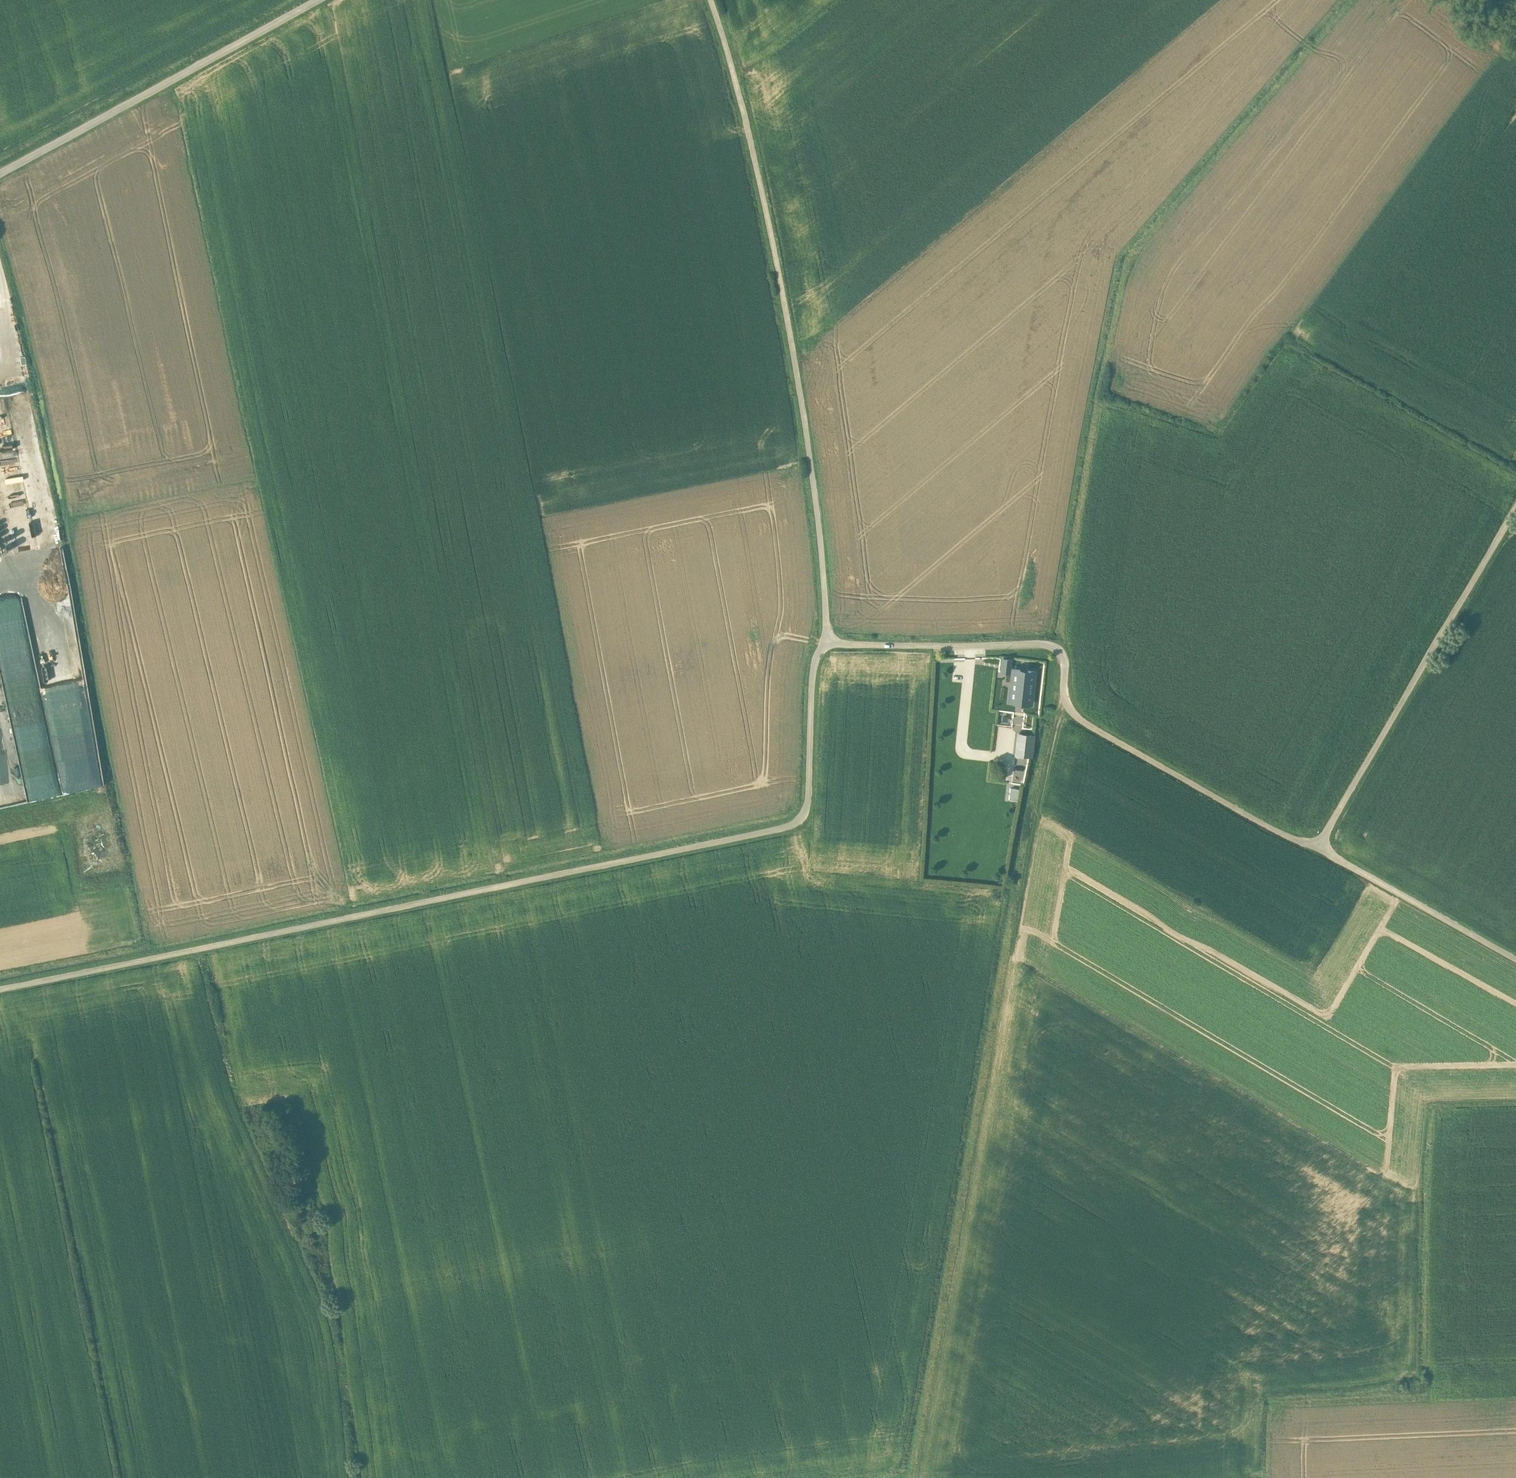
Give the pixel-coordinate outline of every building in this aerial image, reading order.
[(1011,659),(1004,658),(1002,670),(1009,671),(1011,659)] [(1034,668),(1034,661),(1013,658),(1012,666),(1034,668)] [(1034,671),(1014,669),(1010,700),(1010,701),(1031,703),(1030,703),(1034,671)] [(47,698),(53,733),(62,732),(60,719),(83,715),(81,703),(51,708),(49,698),(47,698)] [(999,722),(1007,725),(1011,717),(1003,714),(999,722)] [(1033,735),(1019,734),(1016,754),(1031,756),(1033,735)] [(1007,781),(1023,781),(1023,770),(1007,770),(1007,781)] [(1010,788),(1011,799),(1019,798),(1019,787),(1010,788)]
